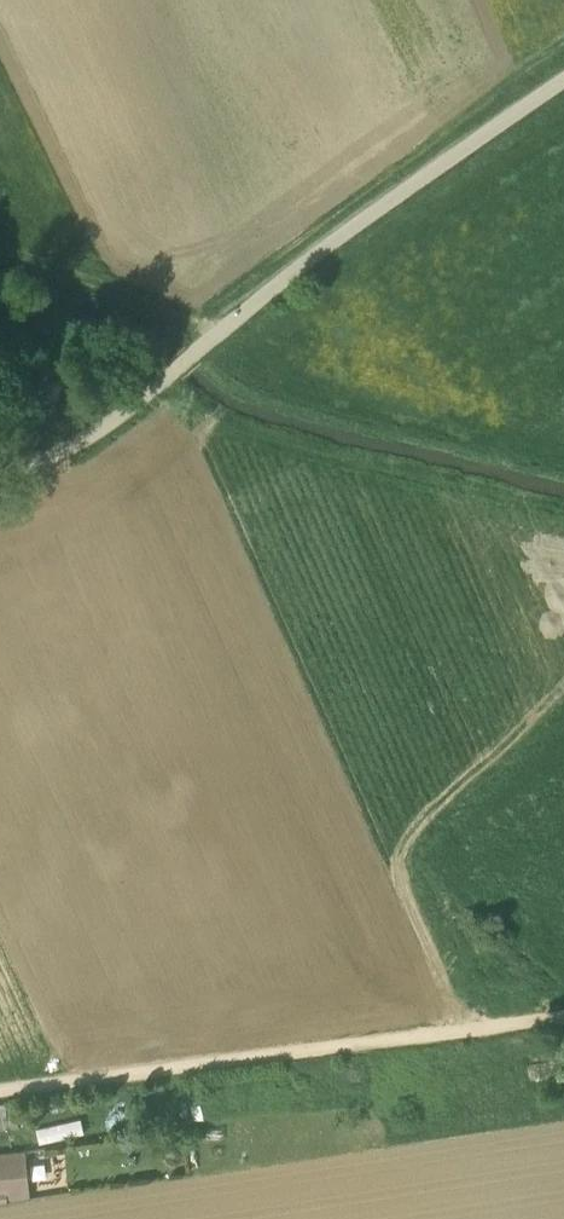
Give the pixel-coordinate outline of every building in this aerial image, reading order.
[(83,1117),(37,1128),(40,1141),(86,1131),(83,1117)] [(0,1154),(0,1190),(5,1189),(27,1187),(23,1152),(0,1154)] [(5,1189),(7,1203),(28,1200),(27,1187),(5,1189)]
